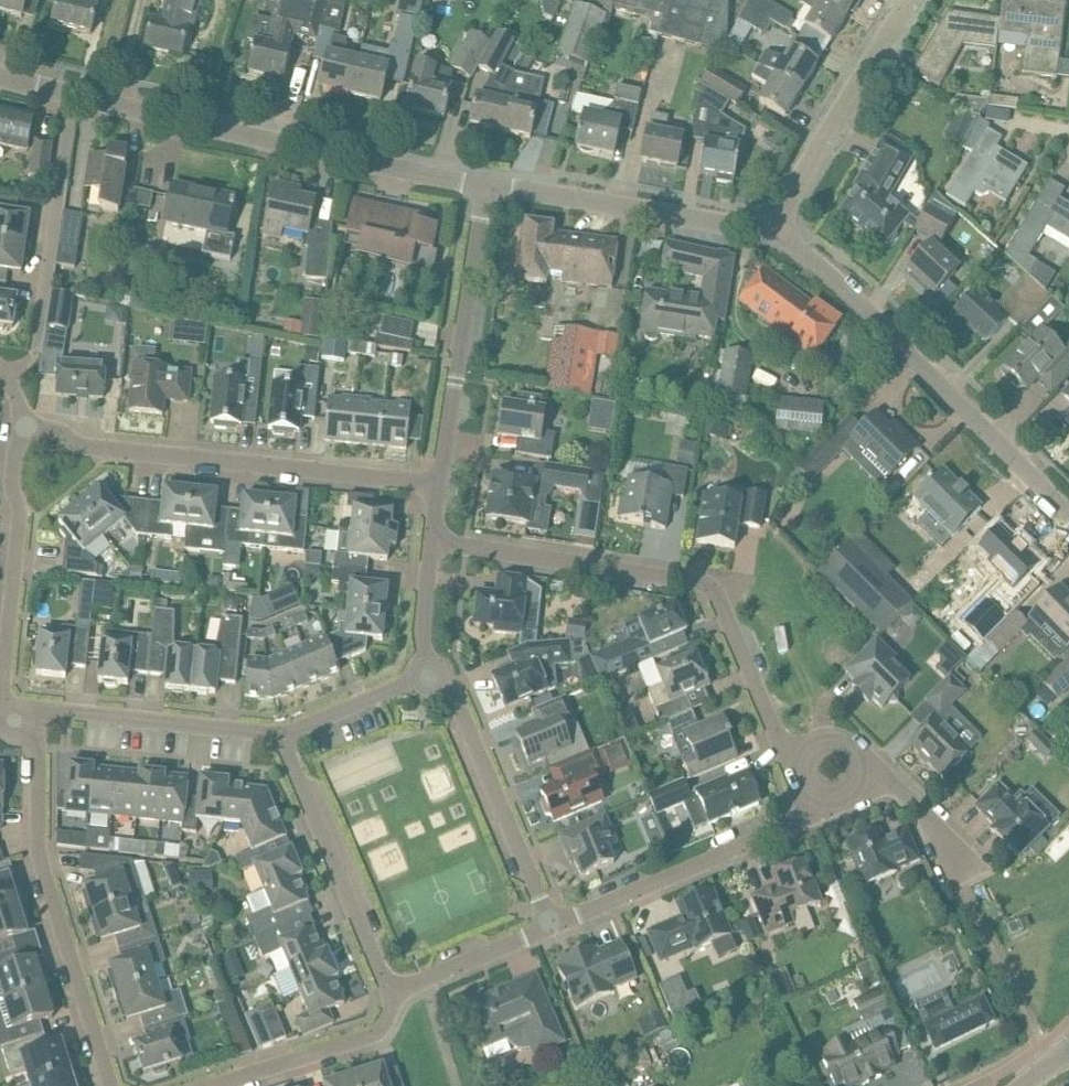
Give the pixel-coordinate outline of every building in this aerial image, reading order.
[(4,20),(5,14),(22,19),(27,0),(0,0),(0,19),(4,20)] [(65,2),(59,1),(53,25),(91,35),(97,10),(82,6),(84,0),(65,0),(65,2)] [(162,22),(152,20),(151,27),(145,48),(182,57),(188,28),(195,30),(202,0),(167,0),(162,22)] [(325,3),(314,0),(276,0),(269,30),(275,31),(272,46),(255,42),(248,72),(284,80),(292,50),(291,49),(294,35),(317,40),(325,3)] [(321,30),(339,34),(347,0),(328,0),(321,30)] [(397,17),(401,18),(395,47),(413,51),(424,0),(401,0),(397,17)] [(553,0),(544,0),(541,5),(544,13),(554,19),(560,5),(554,0),(553,0)] [(610,17),(613,8),(653,19),(649,34),(657,36),(667,0),(606,0),(602,15),(610,17)] [(719,52),(725,44),(726,0),(667,0),(657,36),(719,52)] [(747,6),(770,21),(785,30),(793,17),(766,0),(751,0),(747,6)] [(846,17),(819,0),(804,0),(801,5),(815,13),(806,28),(831,43),(846,17)] [(857,0),(819,0),(846,17),(857,0)] [(998,34),(1028,37),(1025,56),(1025,57),(1024,56),(1022,74),(1035,75),(1057,78),(1066,5),(1031,0),(1002,0),(999,20),(1000,20),(999,26),(998,34)] [(607,17),(602,15),(576,6),(558,56),(589,67),(607,17)] [(762,34),(770,21),(747,6),(739,20),(762,34)] [(948,12),(913,72),(940,87),(948,73),(941,70),(948,58),(956,45),(963,46),(995,50),(998,34),(999,26),(1000,20),(999,20),(950,14),(948,12)] [(471,79),(490,42),(471,31),(451,69),(471,79)] [(515,41),(497,32),(479,67),(492,74),(496,76),(502,64),(515,41)] [(351,96),(359,61),(344,58),(348,41),(333,37),(321,89),(351,96)] [(776,77),(801,93),(817,65),(792,50),(785,62),(766,51),(758,66),(776,76),(776,77)] [(374,65),(359,61),(351,96),(380,103),(392,54),(377,51),(374,65)] [(448,91),(452,75),(434,70),(435,65),(420,62),(415,83),(413,82),(407,109),(444,118),(450,91),(448,91)] [(502,64),(496,76),(492,74),(478,98),(477,97),(471,124),(501,132),(510,89),(514,74),(514,71),(502,64)] [(709,70),(701,83),(739,105),(747,92),(709,70)] [(514,74),(510,89),(501,132),(531,139),(545,81),(514,74)] [(801,93),(776,77),(760,103),(785,118),(801,93)] [(733,180),(735,180),(740,148),(724,146),(726,132),(724,131),(726,119),(720,118),(730,102),(701,85),(692,140),(704,142),(699,174),(718,177),(717,182),(733,184),(733,180)] [(577,148),(579,149),(582,152),(589,154),(595,152),(614,156),(619,130),(632,133),(641,93),(618,87),(615,103),(599,119),(584,116),(577,148)] [(1018,111),(1019,100),(990,96),(989,107),(1018,111)] [(953,104),(967,112),(974,99),(957,97),(953,104)] [(1008,122),(1009,111),(989,109),(988,120),(1008,122)] [(0,110),(0,146),(27,152),(29,139),(33,117),(0,110)] [(962,144),(975,119),(959,111),(946,136),(962,144)] [(669,117),(653,114),(650,131),(648,131),(642,162),(677,169),(683,138),(666,134),(669,117)] [(976,149),(947,196),(966,208),(985,178),(1012,194),(1028,167),(997,149),(1002,140),(987,130),(976,149)] [(53,144),(35,141),(30,176),(48,179),(53,144)] [(908,156),(883,141),(855,188),(859,191),(841,213),(882,248),(887,242),(892,242),(898,235),(898,230),(910,215),(889,198),(895,187),(894,186),(893,187),(890,185),(908,156)] [(128,153),(109,150),(108,158),(91,155),(87,177),(85,189),(103,192),(100,209),(118,212),(128,153)] [(1030,277),(1037,266),(1028,260),(1047,228),(1068,242),(1068,205),(1059,200),(1065,191),(1050,181),(1004,255),(1026,275),(1030,277)] [(291,188),(275,185),(264,237),(281,241),(282,235),(303,240),(304,236),(307,237),(315,202),(289,196),(291,188)] [(135,190),(132,207),(151,211),(154,194),(135,190)] [(214,198),(173,190),(166,224),(226,237),(231,213),(233,214),(235,206),(233,206),(234,198),(215,194),(214,198)] [(931,246),(908,271),(920,282),(917,285),(932,299),(935,296),(950,280),(958,272),(939,254),(943,246),(940,244),(952,223),(957,215),(936,196),(927,212),(916,231),(934,241),(931,246)] [(0,198),(0,241),(30,246),(32,231),(28,229),(30,217),(17,215),(19,201),(0,198)] [(403,222),(405,213),(353,202),(345,235),(362,239),(358,260),(433,276),(438,254),(434,253),(439,230),(403,222)] [(75,269),(83,217),(67,214),(59,266),(75,269)] [(562,283),(610,289),(618,242),(568,236),(567,239),(557,238),(558,232),(553,231),(554,226),(526,221),(518,280),(546,284),(547,279),(562,281),(562,283)] [(30,246),(0,241),(0,284),(6,285),(8,272),(21,274),(23,262),(28,261),(30,246)] [(735,258),(667,244),(662,269),(705,278),(702,298),(667,292),(666,296),(647,292),(641,333),(644,333),(645,336),(648,341),(654,342),(658,338),(659,336),(677,338),(677,335),(714,341),(716,321),(723,323),(735,258)] [(305,279),(325,280),(328,250),(308,248),(305,279)] [(812,306),(764,270),(740,302),(815,357),(841,321),(815,302),(812,306)] [(1021,306),(1032,318),(1045,304),(1051,299),(1052,298),(1030,277),(1026,275),(996,308),(977,290),(955,314),(986,344),(1021,306)] [(3,331),(5,327),(13,328),(18,299),(5,297),(6,285),(0,284),(0,331),(3,331)] [(124,290),(121,307),(150,313),(153,296),(124,290)] [(74,296),(52,293),(47,328),(68,331),(74,296)] [(316,336),(320,316),(306,313),(301,333),(316,336)] [(386,319),(382,336),(413,342),(416,325),(386,319)] [(617,360),(620,336),(601,333),(554,326),(544,391),(591,398),(597,357),(617,360)] [(189,343),(204,344),(206,330),(190,329),(189,343)] [(1068,377),(1068,348),(1063,354),(1042,332),(1001,373),(1018,390),(1024,388),(1026,390),(1050,366),(1065,381),(1068,377)] [(379,335),(376,348),(414,354),(416,343),(413,342),(382,336),(379,335)] [(211,423),(215,423),(216,429),(227,430),(228,424),(242,426),(243,411),(257,412),(265,337),(252,336),(250,362),(240,361),(233,381),(215,380),(211,423)] [(363,346),(349,345),(348,355),(362,356),(363,346)] [(362,356),(375,358),(376,348),(363,346),(362,356)] [(308,347),(305,360),(318,363),(321,350),(308,347)] [(754,356),(725,352),(716,406),(745,410),(754,356)] [(388,367),(402,368),(403,358),(389,356),(388,367)] [(104,398),(106,365),(59,362),(57,395),(104,398)] [(188,402),(191,370),(170,368),(134,364),(129,412),(163,415),(165,395),(171,395),(170,400),(188,402)] [(269,429),(272,429),(274,435),(284,436),(285,430),(299,432),(301,419),(314,420),(320,370),(295,367),(293,373),(275,371),(269,429)] [(551,460),(555,435),(542,433),(546,410),(541,409),(543,398),(519,394),(517,405),(504,403),(499,437),(524,440),(522,456),(551,460)] [(352,444),(357,399),(342,397),(341,401),(329,399),(325,441),(352,444)] [(379,447),(384,405),(372,404),(372,400),(357,399),(352,444),(379,447)] [(822,404),(780,399),(777,430),(819,435),(822,404)] [(407,450),(412,404),(396,403),(395,406),(384,405),(379,447),(407,450)] [(890,477),(919,448),(905,434),(900,439),(876,415),(852,440),(890,477)] [(844,450),(832,438),(797,472),(810,484),(844,450)] [(694,465),(697,444),(681,442),(678,463),(694,465)] [(543,483),(543,486),(553,487),(580,491),(580,493),(581,495),(575,538),(574,545),(594,548),(595,541),(596,541),(601,506),(606,475),(546,466),(543,483)] [(626,500),(622,499),(619,518),(644,522),(644,520),(652,521),(651,528),(665,530),(671,496),(684,499),(689,470),(665,466),(662,484),(630,478),(626,500)] [(927,487),(914,501),(927,514),(917,523),(942,548),(951,538),(964,525),(980,509),(943,472),(927,487)] [(493,475),(486,519),(527,525),(526,530),(548,534),(551,511),(544,510),(546,496),(550,496),(553,487),(543,486),(543,483),(537,482),(493,475)] [(100,488),(80,505),(105,536),(125,521),(137,536),(147,537),(150,503),(116,499),(110,491),(106,495),(100,488)] [(163,504),(150,503),(147,537),(172,539),(173,527),(187,528),(191,492),(165,489),(163,504)] [(760,529),(765,496),(748,494),(727,491),(726,500),(704,497),(697,543),(735,549),(738,526),(760,529)] [(229,511),(216,509),(217,494),(191,492),(187,528),(185,551),(225,555),(225,545),(229,511)] [(341,523),(340,532),(397,538),(398,527),(391,526),(393,512),(374,511),(375,497),(349,495),(348,508),(354,509),(353,521),(341,523)] [(266,536),(270,500),(244,497),(242,512),(229,511),(225,545),(251,547),(264,549),(265,547),(266,536)] [(265,547),(264,549),(304,553),(308,519),(295,518),(296,503),(270,500),(266,536),(265,547)] [(105,536),(80,505),(59,522),(65,529),(60,532),(70,544),(65,548),(63,574),(97,577),(98,567),(86,552),(105,536)] [(333,569),(367,572),(369,559),(388,561),(389,547),(396,548),(397,538),(340,532),(337,554),(335,554),(333,569)] [(1004,580),(962,622),(984,644),(1039,587),(1028,576),(1038,566),(1026,555),(1028,553),(1027,552),(1025,553),(1018,546),(1020,545),(1018,543),(1014,547),(998,532),(982,549),(993,560),(989,565),(1004,580)] [(866,540),(859,533),(819,573),(880,635),(912,603),(857,549),(863,545),(866,540)] [(130,566),(129,580),(142,582),(143,568),(130,566)] [(350,596),(348,610),(385,614),(388,588),(366,586),(367,572),(333,569),(332,583),(339,584),(338,595),(350,596)] [(168,578),(167,585),(181,586),(182,574),(173,573),(168,578)] [(224,575),(223,591),(247,594),(248,584),(233,583),(234,576),(224,575)] [(221,579),(208,578),(207,590),(220,592),(221,579)] [(527,582),(509,580),(508,596),(478,593),(475,626),(506,629),(506,633),(522,635),(525,606),(540,608),(542,591),(527,582)] [(96,584),(81,582),(76,629),(62,628),(60,637),(41,635),(36,675),(66,678),(67,666),(86,668),(93,610),(96,584)] [(96,584),(93,610),(112,612),(114,586),(96,584)] [(1060,589),(1030,619),(1042,631),(1046,628),(1067,650),(1068,648),(1068,598),(1060,589)] [(242,606),(243,600),(241,599),(241,598),(226,596),(223,610),(238,613),(239,606),(242,606)] [(253,598),(251,621),(262,622),(269,619),(261,599),(253,598)] [(602,664),(595,667),(602,683),(641,666),(679,650),(674,638),(686,632),(675,606),(656,614),(655,610),(642,616),(644,619),(639,621),(645,635),(623,644),(626,650),(600,661),(602,664)] [(912,609),(902,619),(908,626),(916,626),(922,619),(912,609)] [(175,612),(155,610),(152,637),(148,675),(167,677),(166,688),(190,691),(195,652),(175,649),(175,612)] [(339,633),(326,639),(337,664),(366,651),(368,639),(383,641),(385,614),(348,610),(347,624),(340,624),(339,633)] [(309,622),(305,614),(293,619),(297,627),(309,622)] [(1028,628),(1015,614),(967,660),(980,673),(1028,628)] [(215,654),(195,652),(190,691),(216,694),(217,682),(236,684),(243,619),(222,617),(215,654)] [(297,627),(293,619),(281,624),(284,632),(297,627)] [(567,635),(566,644),(583,642),(586,623),(573,621),(570,636),(567,635)] [(264,641),(276,636),(273,628),(263,632),(264,641)] [(247,639),(264,641),(263,632),(248,630),(247,639)] [(99,681),(103,682),(103,683),(106,685),(109,686),(113,686),(116,685),(116,683),(128,685),(129,673),(148,675),(152,637),(124,634),(122,643),(103,641),(99,681)] [(305,648),(319,680),(340,672),(337,664),(326,639),(305,648)] [(896,659),(877,641),(845,673),(856,683),(852,687),(869,703),(873,700),(882,709),(888,703),(897,703),(897,694),(910,682),(891,664),(896,659)] [(584,642),(583,642),(566,644),(528,647),(511,654),(516,666),(492,676),(506,708),(548,691),(558,688),(556,665),(571,664),(590,656),(584,642)] [(305,648),(285,656),(298,689),(319,680),(305,648)] [(285,656),(268,663),(273,699),(298,689),(285,656)] [(708,670),(702,656),(697,658),(696,656),(657,672),(662,685),(647,692),(661,724),(667,722),(692,711),(693,711),(687,697),(709,687),(703,672),(708,670)] [(268,663),(249,662),(247,675),(245,697),(273,699),(268,663)] [(1044,686),(1047,690),(1045,691),(1054,701),(1056,699),(1057,700),(1068,688),(1068,662),(1044,686)] [(965,692),(950,678),(926,701),(941,716),(965,692)] [(576,721),(566,698),(532,712),(538,726),(517,735),(530,765),(571,748),(562,727),(576,721)] [(736,760),(727,739),(731,737),(722,718),(699,728),(692,711),(667,722),(691,779),(736,760)] [(632,712),(617,719),(625,738),(640,732),(632,712)] [(1039,718),(1032,724),(1039,732),(1046,725),(1039,718)] [(970,752),(936,719),(910,745),(944,778),(970,752)] [(1047,764),(1058,753),(1037,731),(1027,740),(1026,742),(1047,764)] [(544,798),(541,803),(546,815),(551,816),(554,822),(574,814),(603,802),(593,777),(605,772),(607,776),(630,766),(628,761),(632,760),(623,740),(596,752),(580,759),(559,767),(565,782),(541,792),(544,798)] [(89,813),(94,768),(69,766),(65,811),(89,813)] [(94,768),(89,813),(113,816),(117,772),(94,770),(94,768)] [(140,775),(117,772),(113,816),(136,818),(141,773),(140,773),(140,775)] [(165,775),(141,773),(136,818),(160,821),(165,775)] [(166,775),(165,775),(160,821),(183,823),(184,823),(186,798),(187,798),(189,779),(165,777),(166,775)] [(686,808),(693,810),(702,806),(710,825),(759,805),(756,796),(759,793),(755,784),(750,783),(747,775),(719,787),(717,783),(696,792),(696,793),(688,796),(690,801),(684,803),(686,808)] [(224,823),(228,782),(201,779),(199,800),(187,798),(186,798),(184,823),(183,823),(183,826),(182,832),(195,833),(197,820),(224,823)] [(229,782),(228,782),(224,823),(241,825),(252,851),(253,852),(266,847),(287,838),(266,791),(246,789),(246,786),(229,784),(229,782)] [(690,801),(683,782),(648,797),(655,816),(690,801)] [(991,792),(976,808),(995,827),(1005,837),(1001,841),(1019,859),(1029,849),(1041,836),(1048,829),(1060,817),(1032,791),(1026,798),(1021,794),(1014,801),(998,785),(991,792)] [(617,844),(605,816),(579,827),(585,842),(565,850),(571,864),(575,862),(582,878),(614,864),(608,848),(617,844)] [(179,859),(183,826),(174,825),(171,846),(166,846),(165,858),(179,859)] [(920,861),(907,831),(884,841),(880,831),(846,845),(864,887),(897,873),(897,871),(920,861)] [(57,834),(57,847),(72,848),(73,836),(73,835),(57,834)] [(655,855),(667,850),(660,834),(648,839),(655,855)] [(73,836),(72,848),(85,849),(86,838),(73,836)] [(1041,836),(1029,849),(1036,856),(1049,845),(1041,836)] [(86,838),(85,849),(99,851),(100,839),(86,838)] [(119,853),(133,854),(134,843),(120,841),(119,853)] [(133,854),(146,856),(148,844),(134,843),(133,854)] [(271,859),(266,847),(253,852),(252,851),(238,857),(244,870),(256,865),(266,890),(302,876),(292,850),(271,859)] [(211,851),(203,868),(211,869),(223,864),(219,855),(211,851)] [(132,861),(81,856),(80,872),(95,873),(98,883),(85,887),(89,899),(85,902),(90,916),(132,903),(127,888),(140,884),(132,861)] [(821,904),(804,863),(780,873),(782,880),(775,882),(777,888),(753,898),(768,934),(793,924),(790,916),(821,904)] [(173,865),(162,864),(173,890),(183,887),(173,865)] [(203,872),(189,873),(191,893),(205,892),(203,872)] [(303,876),(302,876),(266,890),(248,898),(255,916),(246,920),(255,940),(292,924),(298,922),(293,909),(308,903),(305,894),(308,893),(301,877),(303,876)] [(18,907),(17,903),(20,902),(21,899),(19,892),(13,892),(9,878),(0,881),(0,912),(18,907)] [(712,892),(678,907),(684,921),(674,925),(674,923),(649,933),(661,962),(695,947),(697,951),(731,937),(712,892)] [(137,918),(132,903),(90,916),(94,931),(99,931),(103,943),(115,939),(119,951),(157,939),(149,914),(137,918)] [(18,907),(0,912),(0,958),(18,952),(14,939),(27,935),(24,921),(25,920),(27,917),(25,911),(22,909),(19,910),(18,907)] [(195,910),(185,914),(189,928),(200,924),(195,910)] [(292,924),(255,940),(263,959),(271,956),(278,974),(328,953),(328,952),(326,953),(319,937),(316,938),(313,930),(297,936),(292,924)] [(165,963),(157,939),(119,951),(123,963),(110,967),(114,978),(110,981),(115,996),(157,982),(152,967),(165,963)] [(634,977),(621,946),(596,957),(594,951),(562,965),(565,970),(561,971),(575,1002),(578,1001),(580,1006),(611,993),(609,988),(634,977)] [(0,958),(0,1004),(44,990),(43,986),(46,985),(47,982),(45,976),(42,974),(39,975),(35,961),(22,965),(18,952),(0,958)] [(245,977),(235,953),(222,958),(231,983),(245,977)] [(338,978),(328,953),(278,974),(290,970),(300,993),(338,978)] [(870,963),(857,970),(868,990),(880,984),(870,963)] [(564,1043),(536,976),(498,992),(501,1000),(493,1003),(492,1001),(466,1013),(482,1051),(507,1040),(510,1045),(513,1048),(517,1050),(521,1051),(525,1052),(529,1051),(537,1047),(540,1053),(564,1043)] [(339,978),(338,978),(300,993),(309,1015),(297,1020),(304,1036),(334,1023),(329,1011),(344,1005),(341,996),(344,995),(337,979),(339,978)] [(680,978),(659,987),(674,1020),(694,1011),(680,978)] [(182,1018),(189,1016),(181,991),(162,997),(157,982),(115,996),(120,1010),(124,1010),(128,1022),(141,1018),(144,1030),(182,1018)] [(788,983),(774,989),(779,1002),(793,996),(788,983)] [(44,990),(0,1004),(0,1049),(0,1050),(3,1049),(45,1035),(41,1022),(53,1018),(50,1004),(52,1004),(53,1001),(51,994),(48,993),(45,993),(44,990)] [(870,1021),(877,1035),(852,1047),(849,1041),(825,1052),(828,1059),(824,1061),(835,1085),(843,1081),(846,1085),(853,1085),(862,1082),(864,1085),(882,1077),(880,1073),(894,1066),(891,1058),(911,1048),(883,991),(855,1005),(864,1024),(870,1021)] [(983,998),(924,1027),(936,1051),(995,1022),(983,998)] [(273,1004),(246,1016),(260,1050),(274,1044),(267,1027),(280,1021),(273,1004)] [(668,1028),(660,1011),(636,1021),(644,1039),(668,1028)] [(190,1042),(182,1018),(144,1030),(148,1042),(135,1046),(144,1074),(152,1072),(155,1075),(167,1072),(166,1067),(182,1062),(177,1046),(190,1042)] [(49,1049),(45,1035),(3,1049),(11,1075),(27,1070),(31,1085),(70,1073),(69,1070),(72,1069),(74,1066),(72,1059),(69,1058),(66,1059),(61,1044),(49,1049)] [(587,1064),(581,1049),(567,1056),(573,1070),(587,1064)] [(354,1078),(357,1085),(387,1085),(382,1069),(375,1072),(374,1070),(370,1069),(365,1070),(362,1073),(363,1075),(354,1078)] [(70,1073),(31,1085),(32,1085),(78,1085),(79,1083),(77,1077),(74,1075),(71,1076),(70,1073)] [(354,1078),(345,1081),(344,1079),(340,1078),(336,1079),(333,1082),(334,1085),(329,1085),(357,1085),(354,1078)]
